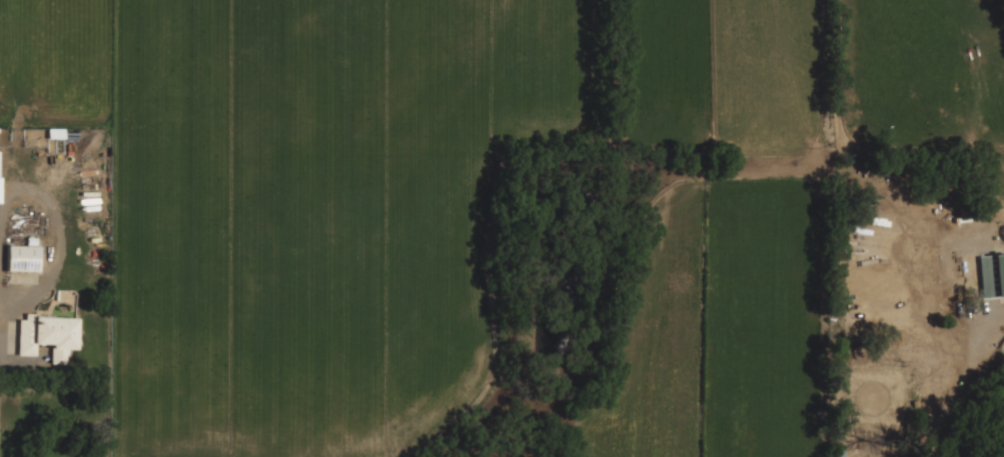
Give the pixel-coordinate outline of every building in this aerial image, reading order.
[(7,271),(41,271),(41,238),(27,238),(27,245),(7,245),(7,271)] [(978,255),(980,297),(1003,296),(1003,254),(978,255)] [(18,355),(38,355),(38,345),(51,345),(50,364),(69,364),(69,353),(78,353),(79,316),(19,315),(18,355)]
